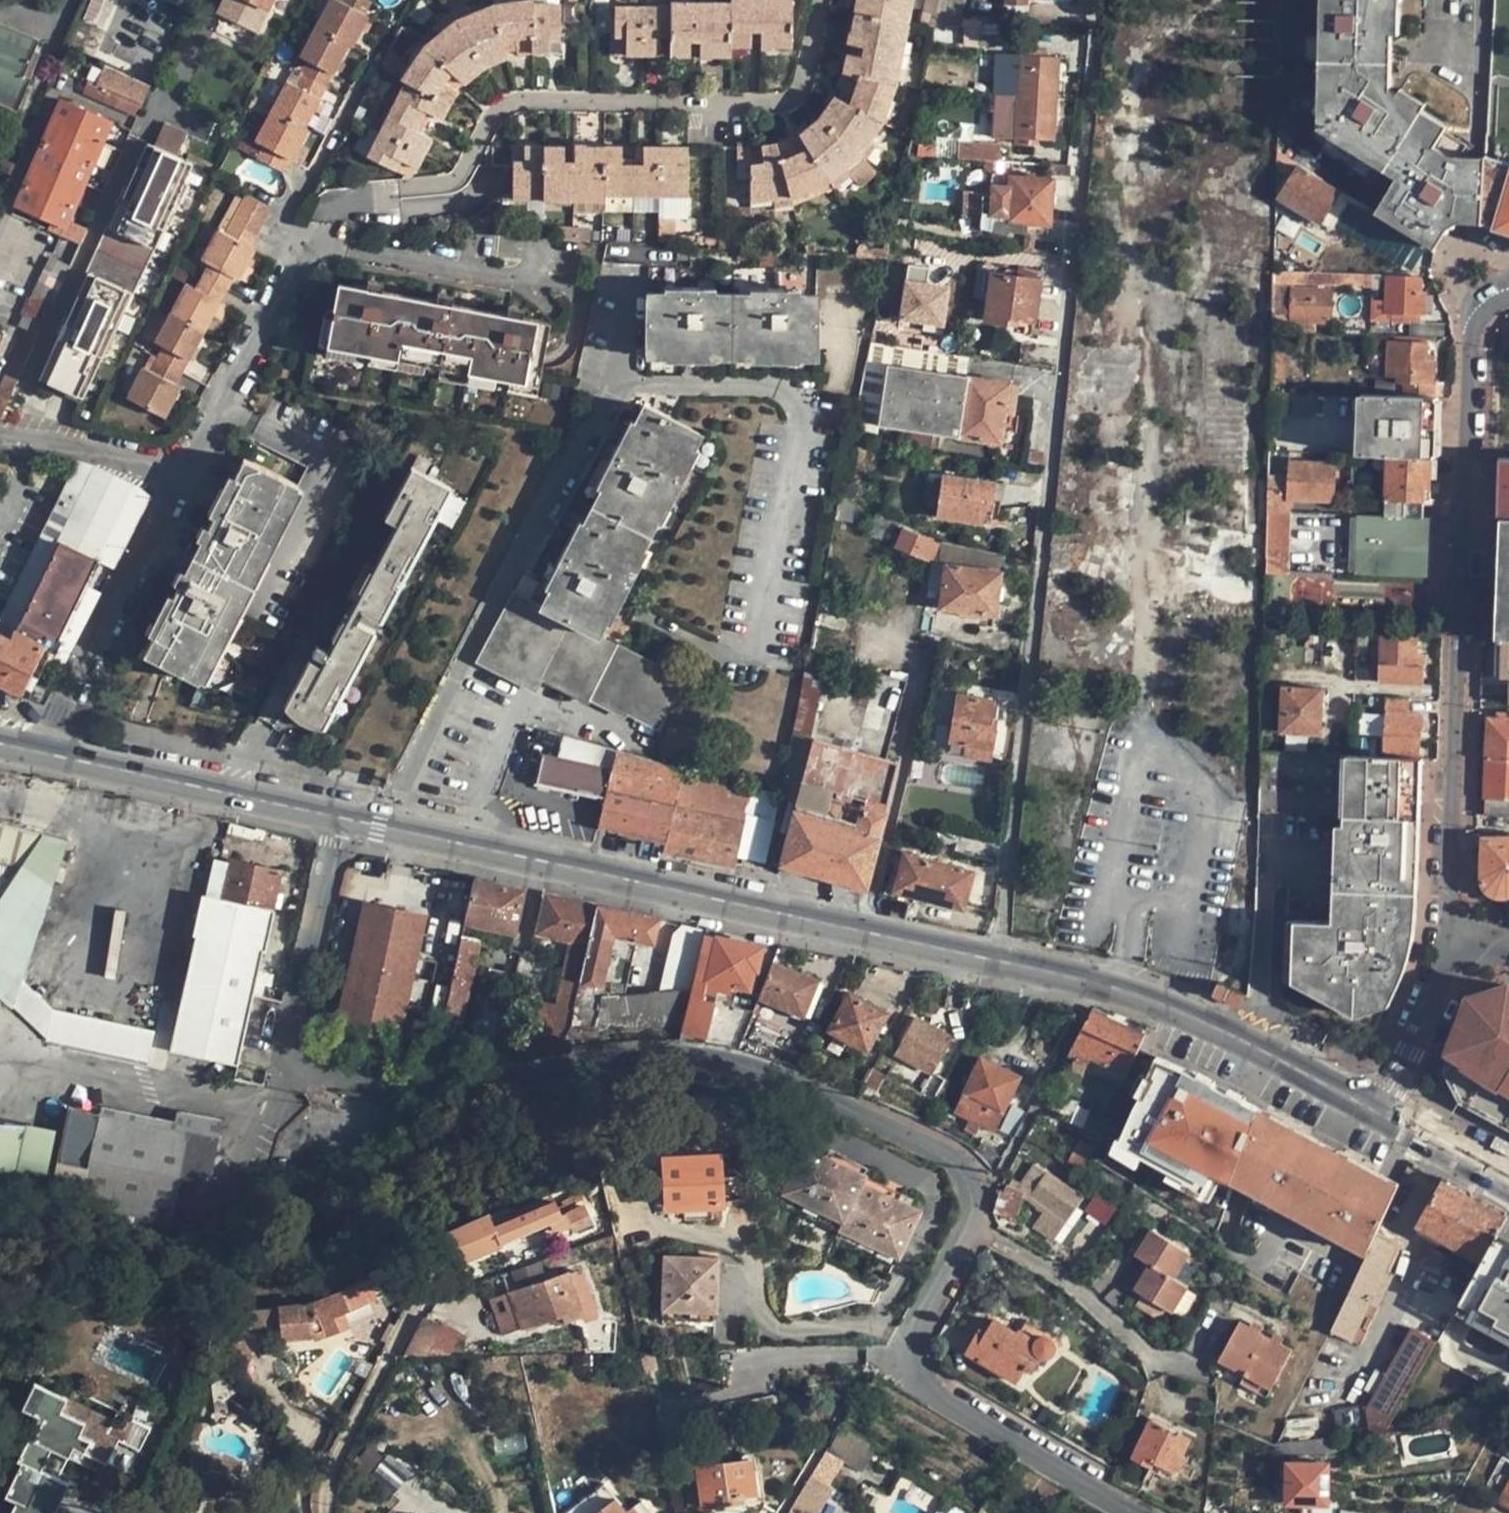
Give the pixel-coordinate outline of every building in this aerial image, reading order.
[(366,19),(362,17),(340,6),(329,0),(313,29),(346,46),(351,49),(366,19)] [(340,6),(362,17),(368,6),(357,0),(343,0),(340,6)] [(532,3),(515,5),(514,0),(502,0),(491,2),(503,41),(514,38),(515,49),(516,54),(533,50),(532,3)] [(689,0),(670,0),(670,5),(670,31),(670,38),(670,53),(689,53),(689,50),(689,39),(700,39),(701,8),(689,8),(689,0)] [(701,0),(692,0),(689,0),(689,8),(701,8),(701,0)] [(711,39),(711,54),(730,54),(731,44),(731,0),(713,0),(713,8),(701,8),(700,39),(711,39)] [(731,0),(731,44),(749,45),(749,42),(749,29),(761,29),(761,0),(730,0),(731,0)] [(771,44),(791,44),(791,0),(761,0),(761,29),(771,29),(771,44)] [(853,11),(907,21),(911,0),(855,0),(853,11)] [(937,0),(923,0),(920,10),(933,14),(937,0)] [(1486,165),(1458,162),(1467,151),(1444,137),(1421,121),(1425,115),(1390,92),(1391,37),(1391,0),(1327,0),(1327,1),(1320,1),(1316,129),(1361,157),(1365,150),(1389,165),(1401,173),(1396,180),(1377,213),(1428,245),(1442,221),(1449,216),(1457,213),(1483,216),(1486,165)] [(472,17),(458,22),(484,65),(496,60),(491,45),(503,41),(491,2),(470,10),(472,17)] [(549,28),(559,29),(560,3),(532,3),(533,50),(548,50),(549,33),(549,28)] [(626,31),(626,53),(643,53),(644,4),(613,4),(613,31),(626,31)] [(670,5),(644,4),(643,53),(658,54),(658,37),(659,31),(670,31),(670,5)] [(450,11),(458,22),(472,17),(470,10),(468,5),(450,11)] [(435,24),(440,29),(444,35),(457,23),(458,22),(450,11),(435,24)] [(896,36),(904,37),(907,21),(853,11),(850,30),(864,33),(862,44),(893,50),(896,36)] [(1494,17),(1493,46),(1507,47),(1508,17),(1494,17)] [(484,65),(458,22),(457,23),(444,35),(440,29),(423,44),(423,45),(452,71),(461,64),(472,76),(484,65)] [(73,26),(64,48),(89,58),(99,36),(73,26)] [(980,27),(957,26),(957,38),(980,39),(980,27)] [(1006,44),(1007,28),(980,27),(980,39),(979,43),(1006,44)] [(297,58),(307,63),(330,75),(346,46),(313,29),(297,58)] [(749,42),(761,42),(761,29),(749,29),(749,42)] [(771,48),(771,44),(771,29),(761,29),(761,42),(761,48),(771,48)] [(844,40),(849,42),(862,44),(864,33),(850,30),(846,30),(844,40)] [(35,46),(0,31),(0,95),(12,100),(35,46)] [(613,53),(626,53),(626,31),(613,31),(613,53)] [(901,51),(904,37),(896,36),(893,50),(901,51)] [(503,41),(506,51),(515,49),(514,38),(503,41)] [(689,50),(700,51),(700,39),(689,39),(689,50)] [(711,58),(711,54),(711,39),(700,39),(700,51),(700,58),(711,58)] [(507,55),(506,51),(503,41),(491,45),(496,60),(507,55)] [(849,42),(847,52),(859,54),(862,44),(849,42)] [(896,80),(899,64),(891,63),(893,50),(862,44),(859,54),(847,52),(844,52),(840,71),(887,79),(896,80)] [(458,91),(454,87),(445,81),(452,71),(423,45),(409,63),(415,66),(405,81),(449,104),(449,103),(458,91)] [(1058,57),(1045,56),(1034,55),(1034,47),(1019,46),(1019,54),(1004,53),(1001,94),(1017,95),(1056,99),(1058,57)] [(1045,47),(1034,47),(1034,55),(1045,56),(1045,47)] [(899,64),(901,51),(893,50),(891,63),(899,64)] [(89,62),(87,67),(103,74),(106,70),(89,62)] [(1487,136),(1507,138),(1508,131),(1508,64),(1492,62),(1487,136)] [(323,87),(330,75),(307,63),(300,75),(323,87)] [(399,77),(405,81),(415,66),(409,63),(399,77)] [(452,71),(460,78),(464,82),(472,76),(461,64),(452,71)] [(103,74),(87,67),(86,69),(82,78),(98,84),(103,74)] [(106,70),(103,74),(147,93),(149,88),(106,70)] [(454,87),(460,78),(452,71),(445,81),(454,87)] [(882,120),(890,99),(882,96),(887,79),(840,71),(835,85),(841,87),(853,91),(849,102),(882,120)] [(142,103),(147,93),(103,74),(98,84),(142,103)] [(300,75),(293,89),(316,100),(323,87),(300,75)] [(137,115),(142,103),(98,84),(82,78),(78,90),(137,115)] [(890,99),(896,80),(887,79),(882,96),(890,99)] [(405,81),(392,106),(422,120),(427,111),(431,113),(441,119),(449,104),(405,81)] [(301,128),(316,100),(293,89),(284,84),(269,112),(301,128)] [(1394,86),(1390,92),(1425,115),(1429,109),(1394,86)] [(841,87),(838,96),(849,102),(853,91),(841,87)] [(832,93),(826,102),(843,113),(849,102),(838,96),(832,93)] [(1053,138),(1056,99),(1017,95),(1013,142),(1028,143),(1028,137),(1053,138)] [(80,241),(87,225),(70,218),(110,121),(62,100),(17,203),(67,225),(64,234),(80,241)] [(882,120),(849,102),(843,113),(826,102),(818,116),(847,143),(858,154),(869,138),(882,120)] [(952,103),(939,102),(938,117),(952,117),(952,103)] [(392,106),(380,131),(424,153),(431,138),(421,132),(416,130),(422,120),(392,106)] [(421,132),(431,113),(427,111),(422,120),(416,130),(421,132)] [(269,112),(252,142),(263,147),(257,159),(278,171),(284,159),(289,161),(306,131),(301,128),(269,112)] [(1448,131),(1425,115),(1421,121),(1444,137),(1448,131)] [(844,167),(858,155),(858,154),(847,143),(818,116),(805,126),(815,139),(806,145),(827,181),(844,167)] [(67,331),(62,329),(41,376),(53,382),(64,359),(91,372),(100,353),(102,354),(150,247),(152,248),(160,229),(155,227),(186,160),(176,155),(186,135),(163,124),(154,145),(147,142),(136,166),(150,172),(138,200),(131,197),(127,206),(120,202),(104,237),(108,238),(103,248),(100,246),(94,258),(98,260),(96,263),(93,261),(78,295),(90,301),(79,328),(71,324),(67,331)] [(797,132),(800,136),(806,145),(815,139),(805,126),(797,132)] [(368,155),(391,168),(398,157),(402,160),(417,167),(424,153),(380,131),(368,155)] [(235,148),(257,159),(263,147),(252,142),(241,136),(235,148)] [(800,136),(790,141),(794,150),(796,149),(796,150),(803,147),(806,145),(800,136)] [(794,150),(790,141),(788,137),(776,142),(789,187),(804,182),(807,189),(827,181),(806,145),(803,147),(796,150),(796,149),(794,150)] [(876,143),(869,138),(858,154),(858,155),(863,160),(876,143)] [(958,140),(957,158),(999,161),(1000,142),(958,140)] [(573,141),(573,149),(573,159),(585,159),(585,144),(585,141),(573,141)] [(761,144),(762,156),(763,161),(750,163),(749,201),(773,199),(792,197),(792,195),(789,187),(776,142),(761,144)] [(513,159),(513,153),(513,144),(493,144),(493,164),(513,165),(513,159)] [(524,144),(524,153),(524,159),(513,159),(513,165),(513,190),(526,191),(526,199),(543,199),(544,144),(524,144)] [(563,159),(563,150),(563,144),(544,144),(543,199),(561,199),(562,191),(572,191),(573,159),(563,159)] [(586,192),(586,199),(597,199),(604,199),(604,194),(605,145),(585,144),(585,159),(573,159),(572,191),(586,192)] [(621,163),(621,157),(621,145),(605,145),(604,194),(630,194),(630,163),(621,163)] [(629,211),(658,212),(660,145),(642,145),(642,157),(642,163),(630,163),(630,194),(629,211)] [(658,212),(658,219),(673,219),(686,219),(688,163),(677,163),(677,158),(677,145),(660,145),(658,212)] [(750,163),(750,159),(749,145),(736,145),(736,163),(750,163)] [(573,149),(563,150),(563,159),(573,159),(573,149)] [(1300,165),(1277,150),(1277,169),(1292,178),(1300,165)] [(1385,172),(1389,165),(1365,150),(1361,157),(1385,172)] [(875,173),(863,160),(858,155),(844,167),(861,186),(875,173)] [(922,165),(921,156),(908,155),(908,165),(922,165)] [(396,170),(402,160),(398,157),(391,168),(396,170)] [(1069,165),(1048,164),(1048,172),(1069,174),(1069,165)] [(1321,224),(1341,190),(1300,165),(1292,178),(1279,197),(1321,224)] [(1385,172),(1396,180),(1401,173),(1389,165),(1385,172)] [(136,166),(120,202),(127,206),(131,197),(138,200),(150,172),(136,166)] [(992,187),(992,186),(991,186),(991,191),(982,191),(980,228),(1029,232),(1030,221),(1048,222),(1051,177),(1008,174),(1006,187),(1001,187),(999,188),(992,187)] [(792,195),(807,189),(804,182),(789,187),(792,195)] [(512,199),(526,199),(526,191),(513,190),(512,199)] [(561,199),(573,199),(572,191),(562,191),(561,199)] [(572,191),(573,199),(586,199),(586,192),(572,191)] [(246,195),(239,207),(262,220),(270,207),(246,195)] [(794,203),(792,197),(773,199),(773,206),(794,203)] [(597,211),(597,199),(586,199),(573,199),(572,211),(597,211)] [(262,220),(239,207),(232,220),(255,233),(262,220)] [(1449,216),(1455,229),(1465,224),(1476,223),(1483,224),(1483,216),(1457,213),(1449,216)] [(1428,245),(1436,249),(1450,232),(1455,229),(1449,216),(1442,221),(1428,245)] [(658,219),(658,244),(672,244),(673,219),(658,219)] [(249,244),(255,233),(232,220),(225,232),(249,244)] [(255,248),(249,244),(225,232),(217,228),(201,259),(211,264),(234,276),(238,278),(255,248)] [(905,233),(891,231),(889,243),(903,245),(905,233)] [(104,237),(100,246),(103,248),(108,238),(104,237)] [(39,334),(72,261),(56,254),(23,326),(29,329),(39,334)] [(211,264),(199,286),(222,299),(234,276),(211,264)] [(926,283),(927,266),(904,265),(901,323),(947,325),(950,284),(926,283)] [(1040,277),(989,271),(982,320),(1006,322),(1007,316),(1034,320),(1040,277)] [(1292,283),(1339,285),(1339,273),(1274,271),(1273,283),(1292,283)] [(1372,286),(1372,275),(1339,273),(1339,285),(1372,286)] [(1422,293),(1422,276),(1386,275),(1384,313),(1421,315),(1426,315),(1427,293),(1422,293)] [(372,277),(370,285),(383,287),(384,279),(372,277)] [(551,318),(523,313),(510,311),(454,300),(440,298),(383,287),(370,285),(340,280),(336,305),(327,310),(320,340),(329,342),(327,351),(356,357),(358,348),(371,351),(369,359),(426,371),(428,361),(442,364),(439,372),(496,383),(498,374),(511,376),(509,386),(537,391),(551,318)] [(187,281),(171,310),(206,328),(222,299),(199,286),(187,281)] [(1273,283),(1273,298),(1292,299),(1293,290),(1292,283),(1273,283)] [(441,289),(440,298),(454,300),(456,292),(441,289)] [(1291,320),(1316,321),(1330,321),(1331,292),(1293,290),(1292,299),(1273,298),(1272,331),(1291,332),(1291,320)] [(814,356),(814,294),(650,292),(649,354),(662,355),(662,352),(714,353),(714,355),(748,355),(748,353),(799,354),(799,356),(814,356)] [(78,295),(62,329),(67,331),(71,324),(79,328),(90,301),(78,295)] [(511,301),(510,311),(523,313),(525,304),(511,301)] [(155,339),(167,345),(190,357),(206,328),(171,310),(155,339)] [(1384,313),(1384,321),(1410,322),(1420,322),(1421,315),(1384,313)] [(1302,332),(1316,333),(1316,321),(1291,320),(1291,332),(1302,332)] [(1445,323),(1420,322),(1410,322),(1410,336),(1444,337),(1445,323)] [(39,334),(29,329),(0,392),(0,419),(39,334)] [(892,332),(872,330),(869,342),(890,345),(892,332)] [(966,376),(968,356),(890,345),(869,342),(851,433),(931,446),(933,433),(877,424),(887,364),(966,376)] [(1404,384),(1404,396),(1434,397),(1435,363),(1426,363),(1427,355),(1427,343),(1388,342),(1386,375),(1397,375),(1397,383),(1404,384)] [(167,345),(161,358),(183,371),(190,357),(167,345)] [(1436,355),(1427,355),(1426,363),(1435,363),(1436,355)] [(183,371),(161,358),(154,371),(176,383),(183,371)] [(81,395),(91,372),(64,359),(53,382),(81,395)] [(1016,383),(966,376),(887,364),(877,424),(933,433),(1000,443),(1005,410),(1012,411),(1016,383)] [(182,386),(176,383),(154,371),(144,366),(127,398),(164,419),(182,386)] [(1357,455),(1388,456),(1431,457),(1436,457),(1439,397),(1434,397),(1404,396),(1359,395),(1357,455)] [(542,605),(530,598),(515,590),(477,661),(534,689),(539,679),(587,703),(589,699),(623,716),(625,711),(657,727),(682,678),(598,634),(604,622),(602,620),(639,545),(641,546),(654,520),(652,519),(690,443),(692,444),(697,432),(644,405),(542,605)] [(1043,450),(1024,448),(1022,461),(1042,463),(1043,450)] [(1430,487),(1431,457),(1388,456),(1386,516),(1423,517),(1425,487),(1430,487)] [(298,486),(244,458),(224,495),(144,653),(199,682),(298,486)] [(1268,473),(1267,510),(1291,511),(1292,499),(1335,501),(1336,463),(1288,461),(1287,488),(1278,487),(1278,474),(1268,473)] [(113,569),(150,495),(75,463),(0,615),(0,631),(11,636),(56,541),(94,559),(113,569)] [(349,605),(379,621),(397,587),(388,582),(405,550),(414,555),(432,520),(421,514),(427,501),(439,507),(449,488),(409,467),(383,518),(393,523),(370,565),(366,563),(349,596),(353,598),(349,605)] [(992,499),(995,480),(942,472),(935,516),(982,523),(984,507),(986,497),(992,499)] [(853,482),(842,480),(839,495),(851,499),(853,482)] [(1004,481),(995,480),(992,499),(986,497),(984,507),(1000,509),(1004,481)] [(853,500),(851,499),(839,495),(835,513),(835,515),(850,518),(853,500)] [(439,507),(427,501),(421,514),(432,520),(439,507)] [(1266,527),(1266,570),(1289,571),(1291,511),(1267,510),(1266,527)] [(1433,518),(1423,517),(1386,516),(1357,515),(1355,574),(1431,577),(1433,518)] [(880,537),(886,520),(876,516),(871,533),(880,537)] [(1503,518),(1501,578),(1498,638),(1504,639),(1508,639),(1508,518),(1503,518)] [(932,561),(938,543),(902,528),(894,545),(932,561)] [(939,562),(945,563),(997,571),(999,552),(941,540),(939,562)] [(82,584),(94,559),(56,541),(11,636),(0,631),(0,684),(28,697),(48,656),(82,584)] [(414,555),(405,550),(388,582),(397,587),(414,555)] [(999,571),(997,571),(945,563),(940,606),(994,612),(999,571)] [(524,573),(515,590),(530,598),(539,582),(524,573)] [(48,656),(64,664),(100,594),(82,584),(48,656)] [(374,631),(344,615),(327,647),(317,642),(313,650),(323,656),(318,664),(308,659),(283,707),(290,714),(301,722),(314,726),(320,727),(323,728),(332,711),(320,705),(327,692),(334,678),(346,684),(374,631)] [(1381,636),(1356,635),(1355,649),(1369,649),(1369,642),(1381,642),(1381,636)] [(1417,655),(1418,637),(1381,636),(1381,642),(1379,682),(1423,684),(1424,655),(1417,655)] [(804,670),(792,732),(811,737),(824,674),(804,670)] [(877,672),(875,678),(904,688),(906,680),(877,672)] [(346,684),(334,678),(327,692),(339,698),(346,684)] [(795,797),(880,826),(897,760),(886,757),(904,688),(875,678),(856,749),(811,737),(795,797)] [(1322,734),(1325,689),(1283,687),(1280,731),(1322,734)] [(339,698),(327,692),(320,705),(332,711),(339,698)] [(990,758),(995,728),(989,726),(991,715),(994,698),(957,692),(946,750),(990,758)] [(1383,756),(1420,758),(1422,713),(1408,713),(1409,698),(1386,698),(1383,756)] [(997,716),(991,715),(989,726),(995,728),(997,716)] [(1508,722),(1496,721),(1489,721),(1487,759),(1508,760),(1508,720),(1508,722)] [(811,737),(792,732),(779,792),(793,796),(795,797),(811,737)] [(683,776),(685,768),(615,749),(611,768),(604,796),(597,828),(635,836),(666,843),(683,776)] [(1423,758),(1420,758),(1383,756),(1261,751),(1260,812),(1346,815),(1421,818),(1423,758)] [(536,782),(604,796),(611,768),(542,755),(536,782)] [(1485,815),(1508,816),(1508,760),(1487,759),(1485,815)] [(734,850),(749,789),(683,776),(666,843),(664,849),(696,856),(731,864),(734,850)] [(763,856),(779,792),(750,784),(749,789),(734,850),(763,856)] [(863,886),(880,826),(795,797),(779,862),(863,886)] [(1415,932),(1421,818),(1346,815),(1340,921),(1296,921),(1293,983),(1337,1006),(1359,1016),(1388,1006),(1410,956),(1415,932)] [(28,865),(36,831),(0,822),(0,858),(28,865)] [(1505,838),(1506,832),(1483,832),(1482,879),(1487,889),(1492,893),(1495,895),(1503,896),(1508,895),(1508,838),(1505,838)] [(147,1061),(153,1030),(56,1011),(29,989),(60,838),(39,834),(37,844),(18,867),(15,881),(0,899),(0,998),(54,1042),(147,1061)] [(960,906),(970,869),(904,851),(894,888),(960,906)] [(514,931),(523,889),(504,885),(474,878),(465,920),(514,931)] [(573,1007),(573,1006),(596,905),(566,898),(545,894),(538,931),(570,939),(554,1003),(573,1007)] [(437,960),(415,955),(423,917),(365,904),(339,1022),(419,1040),(437,960)] [(630,913),(596,905),(573,1006),(587,1009),(593,981),(601,982),(612,933),(645,940),(654,942),(659,919),(630,913)] [(666,944),(654,942),(645,940),(634,991),(602,995),(595,1026),(649,1022),(683,1024),(705,932),(671,923),(666,944)] [(705,932),(683,1024),(681,1031),(741,1042),(747,1025),(753,1012),(754,1009),(744,1008),(703,998),(708,979),(749,988),(753,968),(756,970),(761,946),(705,932)] [(480,938),(462,934),(433,1065),(452,1064),(480,938)] [(824,982),(773,961),(759,996),(809,1016),(824,982)] [(481,990),(464,1063),(466,1062),(488,1061),(506,971),(490,968),(485,991),(481,990)] [(744,1008),(749,988),(708,979),(703,998),(744,1008)] [(1505,986),(1467,996),(1457,1020),(1508,1052),(1508,988),(1505,986)] [(829,1027),(865,1047),(885,1011),(849,991),(829,1027)] [(780,1019),(753,1012),(747,1025),(776,1033),(780,1019)] [(1127,1072),(1144,1034),(1091,1012),(1069,1053),(1086,1060),(1089,1055),(1127,1072)] [(931,1072),(952,1035),(915,1016),(895,1052),(931,1072)] [(1508,1103),(1508,1052),(1457,1020),(1448,1040),(1443,1056),(1441,1067),(1456,1100),(1498,1123),(1508,1103)] [(1020,1074),(1005,1067),(983,1057),(956,1110),(970,1118),(967,1125),(977,1130),(981,1123),(994,1129),(1020,1074)] [(885,1076),(871,1068),(857,1091),(872,1098),(885,1076)] [(917,1088),(935,1097),(945,1080),(931,1072),(924,1084),(920,1083),(917,1088)] [(1219,1113),(1173,1088),(1154,1125),(1181,1140),(1170,1160),(1190,1170),(1219,1113)] [(1498,1123),(1508,1129),(1508,1103),(1498,1123)] [(209,1193),(221,1119),(177,1111),(175,1122),(66,1104),(50,1196),(174,1216),(179,1188),(209,1193)] [(1296,1168),(1313,1136),(1259,1108),(1231,1178),(1277,1203),(1289,1181),(1283,1176),(1286,1170),(1288,1171),(1291,1166),(1296,1168)] [(11,1191),(14,1171),(48,1176),(56,1131),(0,1122),(0,1189),(11,1191)] [(1100,1133),(1093,1148),(1089,1157),(1122,1176),(1124,1177),(1136,1155),(1100,1133)] [(1336,1149),(1313,1136),(1296,1168),(1291,1166),(1288,1171),(1286,1170),(1283,1176),(1289,1181),(1277,1203),(1300,1216),(1312,1193),(1339,1207),(1345,1194),(1333,1188),(1331,1192),(1317,1184),(1336,1149)] [(996,1170),(1004,1154),(985,1140),(978,1148),(989,1159),(996,1170)] [(1078,1175),(1089,1157),(1093,1148),(1079,1140),(1065,1166),(1078,1175)] [(851,1188),(859,1171),(807,1145),(784,1193),(805,1203),(824,1212),(842,1221),(857,1191),(851,1188)] [(666,1208),(684,1207),(711,1206),(722,1205),(718,1148),(662,1152),(664,1166),(650,1167),(651,1190),(664,1189),(666,1208)] [(1300,1216),(1367,1252),(1376,1232),(1399,1182),(1336,1149),(1317,1184),(1331,1192),(1333,1188),(1345,1194),(1339,1207),(1312,1193),(1300,1216)] [(1136,1155),(1124,1177),(1131,1181),(1144,1161),(1136,1155)] [(1031,1192),(1040,1199),(1048,1205),(1044,1211),(1040,1217),(1061,1231),(1083,1196),(1035,1162),(1025,1176),(1036,1185),(1031,1192)] [(865,1175),(859,1171),(851,1188),(857,1191),(861,1184),(865,1175)] [(1132,1182),(1131,1181),(1124,1177),(1122,1176),(1114,1190),(1123,1195),(1132,1182)] [(1495,1240),(1507,1215),(1444,1178),(1417,1224),(1481,1261),(1495,1240)] [(877,1191),(861,1184),(857,1191),(874,1199),(877,1191)] [(999,1189),(994,1209),(1016,1218),(1022,1192),(1006,1184),(1004,1191),(999,1189)] [(842,1221),(838,1231),(858,1241),(877,1250),(896,1260),(919,1211),(882,1194),(878,1201),(874,1199),(857,1191),(842,1221)] [(780,1202),(800,1212),(805,1203),(784,1193),(780,1202)] [(1087,1206),(1097,1214),(1107,1200),(1096,1193),(1087,1206)] [(500,1239),(549,1219),(562,1213),(566,1225),(569,1231),(585,1224),(578,1206),(567,1210),(561,1213),(558,1205),(555,1199),(493,1226),(488,1214),(447,1232),(459,1261),(501,1243),(500,1239)] [(1036,1206),(1044,1211),(1048,1205),(1040,1199),(1036,1206)] [(1107,1200),(1097,1214),(1085,1234),(1095,1241),(1117,1207),(1107,1200)] [(564,1203),(558,1205),(561,1213),(567,1210),(564,1203)] [(805,1203),(800,1212),(819,1222),(824,1212),(805,1203)] [(712,1217),(711,1206),(684,1207),(685,1219),(712,1217)] [(824,1212),(819,1222),(838,1231),(842,1221),(824,1212)] [(554,1231),(566,1225),(562,1213),(549,1219),(554,1231)] [(1133,1250),(1147,1259),(1169,1272),(1184,1248),(1148,1225),(1133,1250)] [(833,1241),(853,1251),(858,1241),(838,1231),(833,1241)] [(1396,1242),(1376,1232),(1367,1252),(1332,1328),(1359,1340),(1389,1276),(1382,1273),(1396,1242)] [(1455,1314),(1508,1342),(1508,1248),(1495,1240),(1455,1314)] [(853,1251),(873,1260),(877,1250),(858,1241),(853,1251)] [(1449,1259),(1430,1248),(1422,1265),(1426,1267),(1421,1276),(1435,1284),(1449,1259)] [(892,1269),(896,1260),(877,1250),(873,1260),(892,1269)] [(663,1258),(662,1308),(688,1309),(715,1309),(716,1259),(663,1258)] [(1169,1309),(1184,1281),(1169,1272),(1147,1259),(1132,1286),(1169,1309)] [(458,1269),(454,1271),(458,1283),(469,1280),(465,1269),(459,1271),(458,1269)] [(507,1290),(508,1294),(520,1326),(520,1328),(555,1318),(563,1315),(565,1323),(586,1316),(572,1276),(569,1269),(507,1290)] [(583,1272),(577,1274),(572,1276),(586,1316),(587,1320),(598,1315),(583,1272)] [(283,1338),(315,1333),(325,1329),(327,1336),(347,1327),(341,1312),(372,1299),(367,1286),(373,1284),(376,1282),(372,1274),(306,1302),(280,1304),(283,1334),(283,1338)] [(1194,1287),(1184,1281),(1169,1309),(1177,1314),(1194,1287)] [(372,1299),(377,1297),(373,1284),(367,1286),(372,1299)] [(515,1327),(520,1326),(508,1294),(503,1295),(515,1327)] [(280,1304),(242,1307),(244,1327),(268,1327),(270,1336),(283,1334),(280,1304)] [(661,1320),(688,1321),(688,1309),(662,1308),(661,1320)] [(715,1322),(715,1309),(688,1309),(688,1321),(715,1322)] [(558,1325),(565,1323),(563,1315),(555,1318),(558,1325)] [(414,1341),(429,1348),(440,1326),(425,1320),(414,1341)] [(1015,1332),(995,1320),(987,1333),(980,1330),(966,1352),(1015,1379),(1024,1366),(1030,1369),(1040,1354),(1045,1355),(1049,1354),(1052,1352),(1055,1345),(1054,1342),(1051,1339),(1048,1338),(1043,1338),(1038,1340),(1019,1330),(1015,1332)] [(1219,1358),(1244,1372),(1265,1334),(1239,1320),(1219,1358)] [(441,1323),(440,1326),(429,1348),(446,1352),(457,1331),(441,1323)] [(1367,1409),(1371,1429),(1389,1425),(1435,1342),(1413,1328),(1367,1409)] [(317,1340),(327,1336),(325,1329),(315,1333),(317,1340)] [(1291,1348),(1265,1334),(1244,1372),(1239,1381),(1265,1395),(1291,1348)] [(62,1409),(68,1397),(46,1387),(37,1406),(48,1411),(34,1438),(70,1456),(75,1445),(96,1455),(108,1461),(118,1439),(140,1449),(147,1434),(114,1418),(107,1431),(62,1409)] [(69,1396),(68,1397),(62,1409),(107,1431),(114,1418),(69,1396)] [(118,1411),(114,1418),(147,1434),(150,1427),(118,1411)] [(1189,1439),(1150,1420),(1132,1457),(1151,1466),(1155,1459),(1179,1470),(1185,1459),(1181,1456),(1189,1439)] [(1301,1426),(1289,1421),(1279,1441),(1284,1441),(1318,1439),(1318,1426),(1301,1426)] [(844,1427),(829,1451),(844,1462),(862,1471),(876,1446),(844,1427)] [(1337,1437),(1318,1439),(1284,1441),(1285,1454),(1336,1450),(1337,1437)] [(91,1466),(96,1455),(75,1445),(70,1456),(91,1466)] [(829,1451),(825,1450),(810,1474),(830,1486),(844,1462),(829,1451)] [(756,1458),(746,1459),(749,1477),(758,1476),(756,1458)] [(27,1477),(54,1489),(60,1478),(23,1459),(6,1495),(15,1500),(27,1477)] [(749,1477),(746,1459),(699,1463),(703,1507),(732,1504),(731,1497),(746,1496),(760,1494),(758,1476),(749,1477)] [(1286,1461),(1285,1502),(1300,1503),(1300,1512),(1336,1512),(1336,1503),(1327,1502),(1328,1462),(1286,1461)] [(850,1497),(830,1486),(810,1474),(788,1511),(791,1512),(840,1512),(850,1497)] [(54,1489),(27,1477),(15,1500),(39,1512),(42,1512),(54,1489)] [(1498,1502),(1508,1507),(1508,1482),(1498,1502)] [(567,1511),(569,1512),(593,1512),(615,1498),(606,1485),(567,1511)] [(746,1503),(746,1496),(731,1497),(732,1504),(746,1503)] [(637,1503),(629,1509),(619,1497),(598,1512),(643,1512),(637,1503)] [(970,1511),(945,1497),(935,1512),(969,1512),(970,1511)] [(637,1503),(643,1512),(654,1512),(643,1498),(637,1503)]
